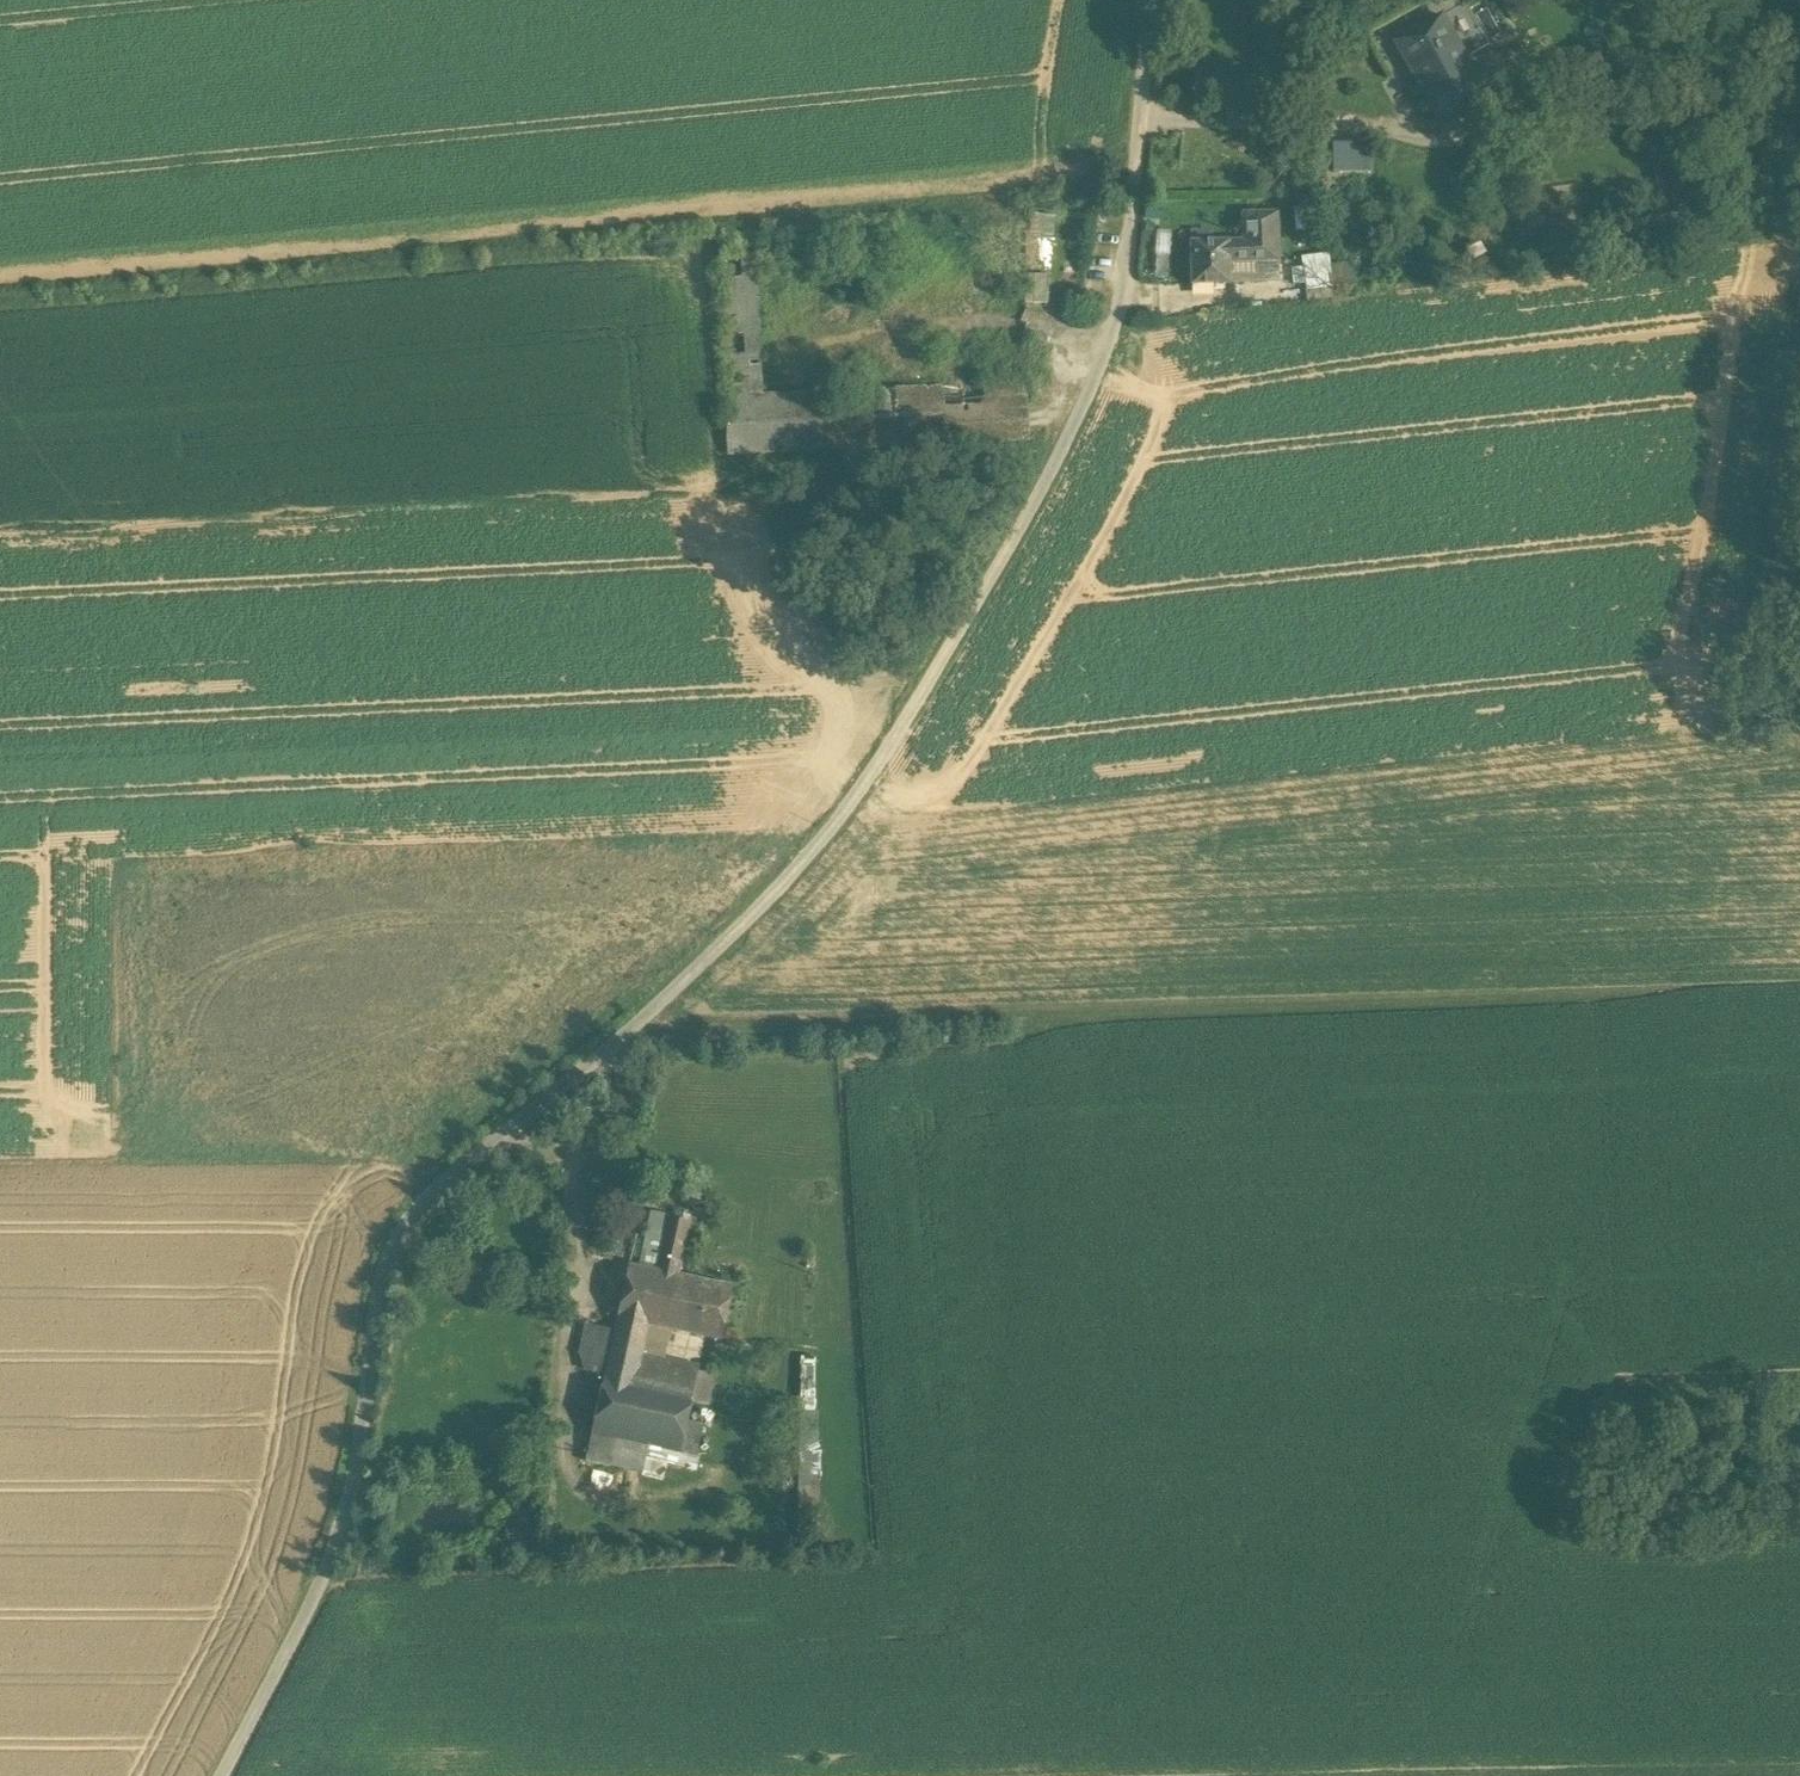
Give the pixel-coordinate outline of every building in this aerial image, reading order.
[(1465,58),(1443,17),(1397,43),(1443,125),(1487,100),(1464,59),(1465,58)] [(1370,142),(1332,148),(1337,178),(1375,171),(1370,142)] [(1562,210),(1452,224),(1454,245),(1564,231),(1562,210)] [(1278,212),(1243,213),(1243,240),(1244,262),(1251,262),(1280,261),(1278,212)] [(1243,240),(1191,241),(1192,284),(1230,284),(1230,273),(1230,262),(1244,262),(1243,240)] [(756,254),(721,256),(725,357),(726,397),(762,395),(756,254)] [(1244,262),(1230,262),(1230,273),(1251,273),(1251,262),(1244,262)] [(1354,262),(1330,265),(1333,286),(1356,283),(1354,262)] [(1330,265),(1305,268),(1307,289),(1333,286),(1330,265)] [(762,395),(726,397),(728,454),(1030,440),(1027,383),(762,395)] [(658,1267),(669,1214),(653,1210),(642,1264),(658,1267)] [(690,1218),(669,1214),(658,1267),(679,1271),(690,1218)] [(642,1264),(630,1261),(612,1345),(643,1351),(650,1320),(667,1324),(679,1271),(658,1267),(642,1264)] [(733,1283),(679,1271),(667,1324),(722,1335),(733,1283)] [(643,1351),(612,1345),(607,1371),(630,1375),(632,1363),(640,1365),(643,1351)] [(682,1359),(643,1351),(640,1365),(632,1363),(630,1375),(677,1385),(682,1359)] [(701,1363),(682,1359),(677,1385),(695,1389),(700,1367),(701,1363)] [(716,1370),(700,1367),(695,1389),(693,1397),(709,1401),(716,1370)] [(630,1375),(607,1371),(594,1429),(656,1442),(683,1448),(689,1417),(693,1397),(695,1389),(677,1385),(630,1375)] [(705,1420),(689,1417),(683,1448),(698,1451),(705,1420)] [(656,1442),(594,1429),(590,1452),(651,1465),(656,1442)]
